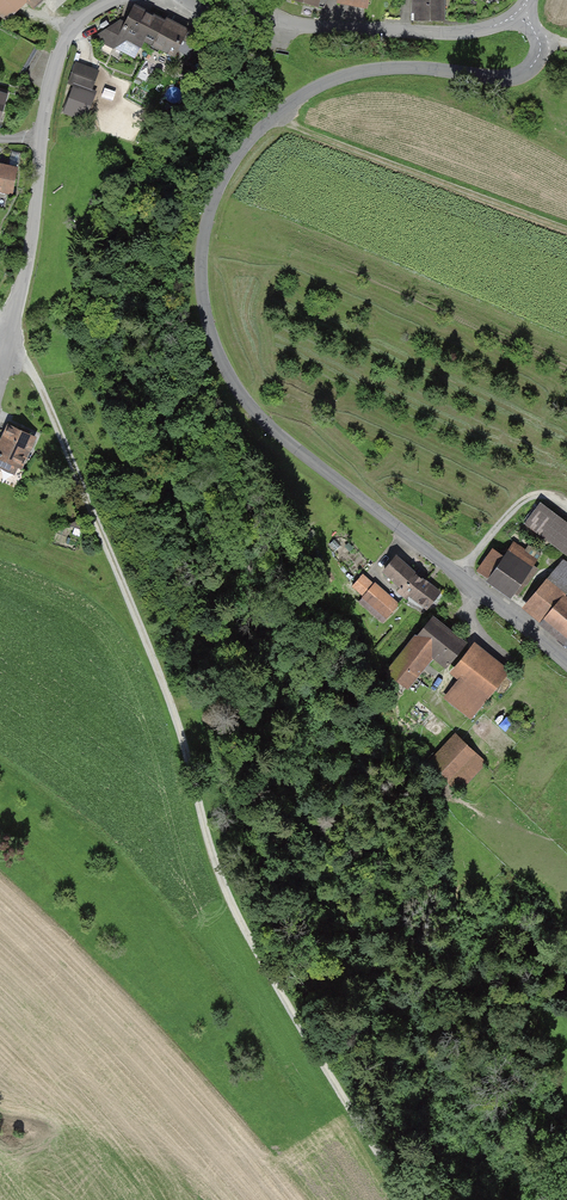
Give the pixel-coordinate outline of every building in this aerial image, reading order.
[(2,25),(25,3),(32,11),(44,0),(0,0),(0,23),(2,25)] [(288,1),(319,9),(321,0),(288,0),(288,1)] [(336,2),(367,10),(369,0),(337,0),(336,2)] [(444,0),(412,0),(412,22),(444,22),(444,0)] [(153,44),(164,23),(133,6),(125,23),(119,20),(94,37),(135,58),(144,40),(153,44)] [(188,55),(198,35),(176,24),(174,28),(164,23),(153,44),(175,55),(177,50),(188,55)] [(89,89),(96,71),(77,64),(71,82),(77,84),(66,113),(83,119),(93,91),(89,89)] [(21,153),(12,151),(9,164),(18,166),(21,153)] [(16,169),(0,165),(0,190),(12,192),(16,169)] [(35,437),(7,425),(0,441),(0,472),(16,479),(35,437)] [(525,524),(566,557),(566,523),(541,503),(525,524)] [(477,572),(513,596),(540,555),(528,546),(524,552),(513,545),(504,558),(492,550),(477,572)] [(426,608),(439,592),(395,556),(382,573),(426,608)] [(563,559),(522,608),(541,624),(566,594),(566,593),(566,563),(563,559)] [(381,624),(398,604),(362,574),(351,587),(361,596),(356,603),(381,624)] [(566,594),(541,624),(566,646),(566,595),(566,594)] [(466,642),(432,615),(387,671),(409,688),(433,658),(445,668),(466,642)] [(475,643),(451,672),(459,678),(444,697),(470,718),(509,670),(475,643)] [(484,763),(455,735),(428,762),(457,790),(484,763)]
